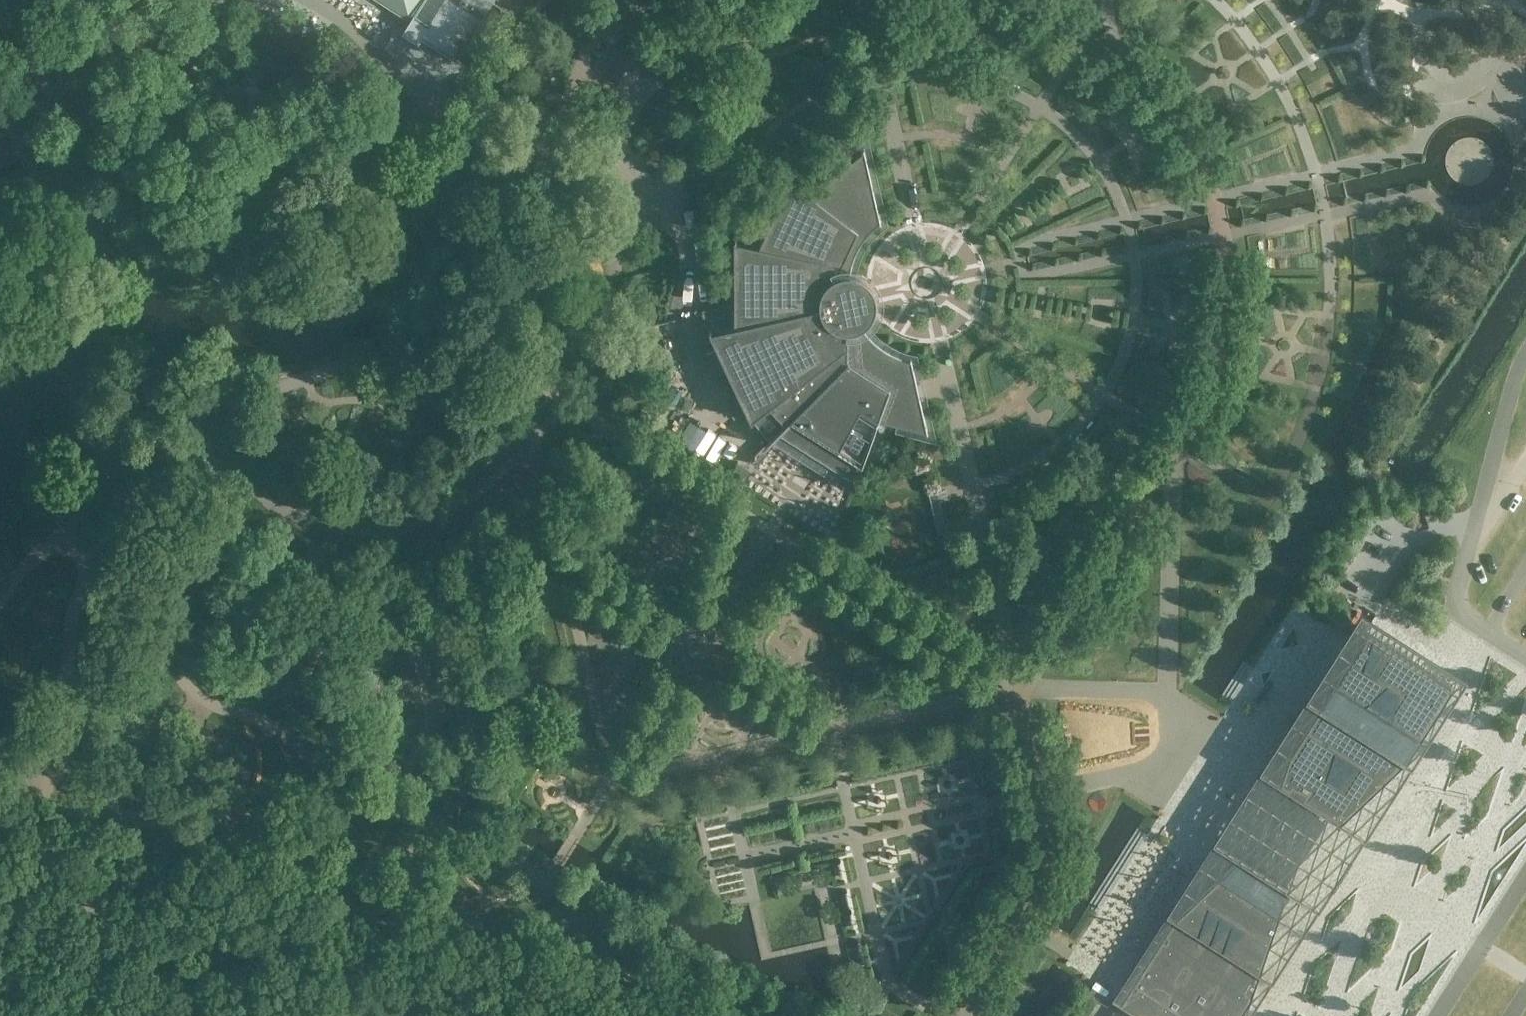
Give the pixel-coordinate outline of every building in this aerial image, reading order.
[(410,17),(417,7),(434,17),(445,0),(383,0),(410,17)] [(453,1),(463,7),(450,27),(467,38),(492,0),(451,0),(453,1)] [(612,72),(616,86),(643,77),(635,50),(621,54),(612,72)] [(759,411),(778,429),(751,456),(752,457),(780,430),(855,478),(852,485),(854,486),(879,417),(926,429),(926,431),(928,431),(911,356),(910,356),(910,357),(899,354),(888,349),(878,342),(869,334),(862,324),(866,322),(870,318),(873,314),(875,310),(876,305),(877,300),(877,295),(876,290),(874,286),(871,281),(868,278),(864,275),(859,272),(855,271),(850,270),(852,259),(857,248),(863,237),(871,228),(879,220),(880,221),(881,221),(864,146),(863,147),(863,148),(811,192),(792,178),(793,176),(791,175),(760,244),(736,239),(736,236),(735,236),(735,323),(712,328),(711,327),(709,328),(752,418),(759,411)] [(751,469),(738,460),(730,473),(743,482),(751,469)] [(1291,750),(1281,779),(1341,817),(1403,756),(1452,682),(1367,628),(1291,750)] [(707,650),(707,630),(689,630),(689,651),(707,650)] [(1299,677),(1311,684),(1334,644),(1322,637),(1299,677)] [(1121,1003),(1141,1015),(1239,1015),(1250,998),(1278,913),(1277,912),(1285,885),(1241,857),(1175,917),(1121,1003)]
